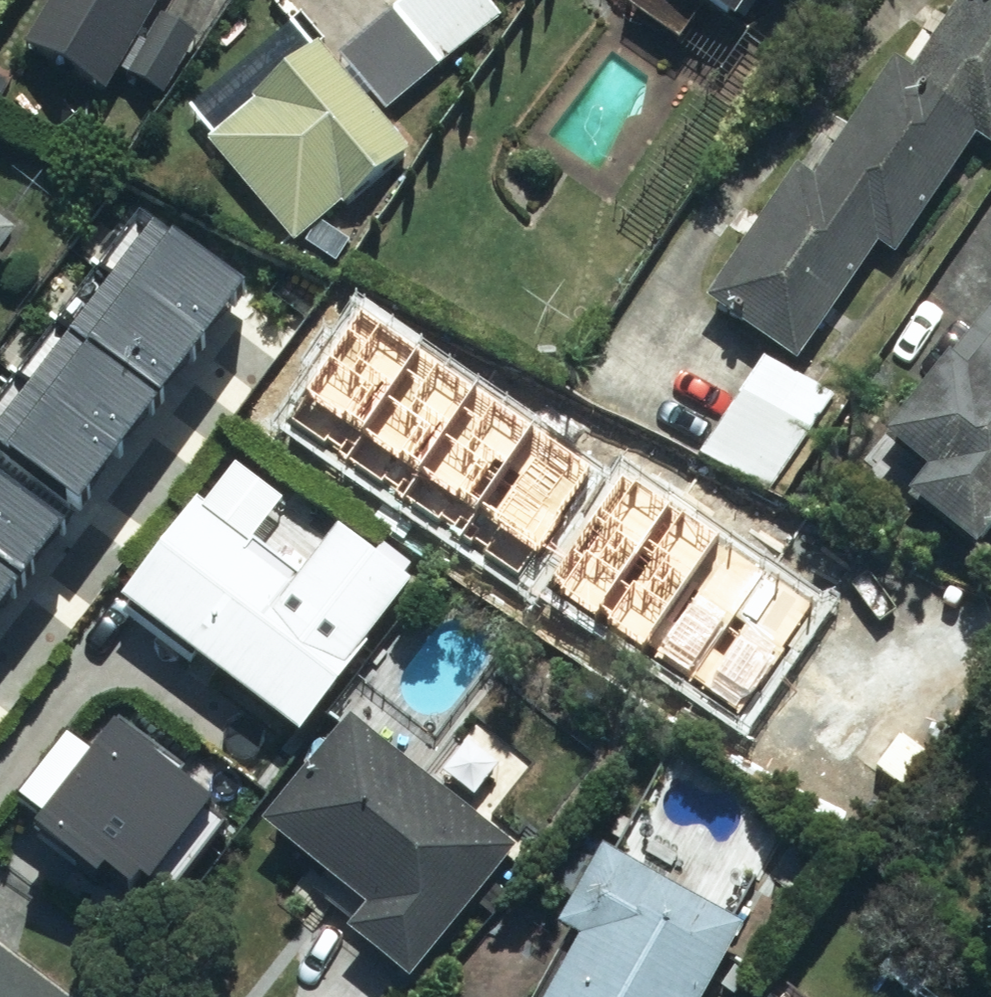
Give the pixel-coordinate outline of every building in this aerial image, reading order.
[(33,48),(83,71),(114,94),(127,71),(135,76),(153,45),(145,40),(168,0),(61,0),(33,48)] [(344,57),(391,114),(508,19),(493,0),(414,0),(344,57)] [(750,27),(769,0),(711,0),(750,27)] [(717,303),(807,364),(888,246),(903,256),(984,138),(990,143),(990,0),(973,0),(923,73),(904,61),(824,179),(808,169),(717,303)] [(171,17),(137,78),(157,86),(170,97),(204,36),(190,26),(171,17)] [(321,48),(304,28),(202,115),(221,138),(215,143),(302,245),(349,206),(351,208),(388,180),(417,150),(326,44),(321,48)] [(244,280),(145,209),(0,407),(0,613),(244,280)] [(33,238),(0,213),(0,281),(33,238)] [(990,551),(990,550),(990,320),(898,438),(942,473),(922,497),(990,551)] [(741,589),(354,328),(290,423),(676,684),(741,589)] [(838,394),(774,360),(709,457),(772,497),(838,394)] [(211,506),(136,606),(312,737),(387,637),(211,506)] [(906,686),(786,605),(738,677),(858,758),(906,686)] [(527,849),(361,718),(274,827),(379,909),(359,934),(421,982),(527,849)] [(210,797),(119,726),(43,823),(134,894),(210,797)] [(543,996),(718,996),(755,925),(637,861),(627,878),(617,879),(609,895),(589,897),(570,931),(576,933),(543,996)]
